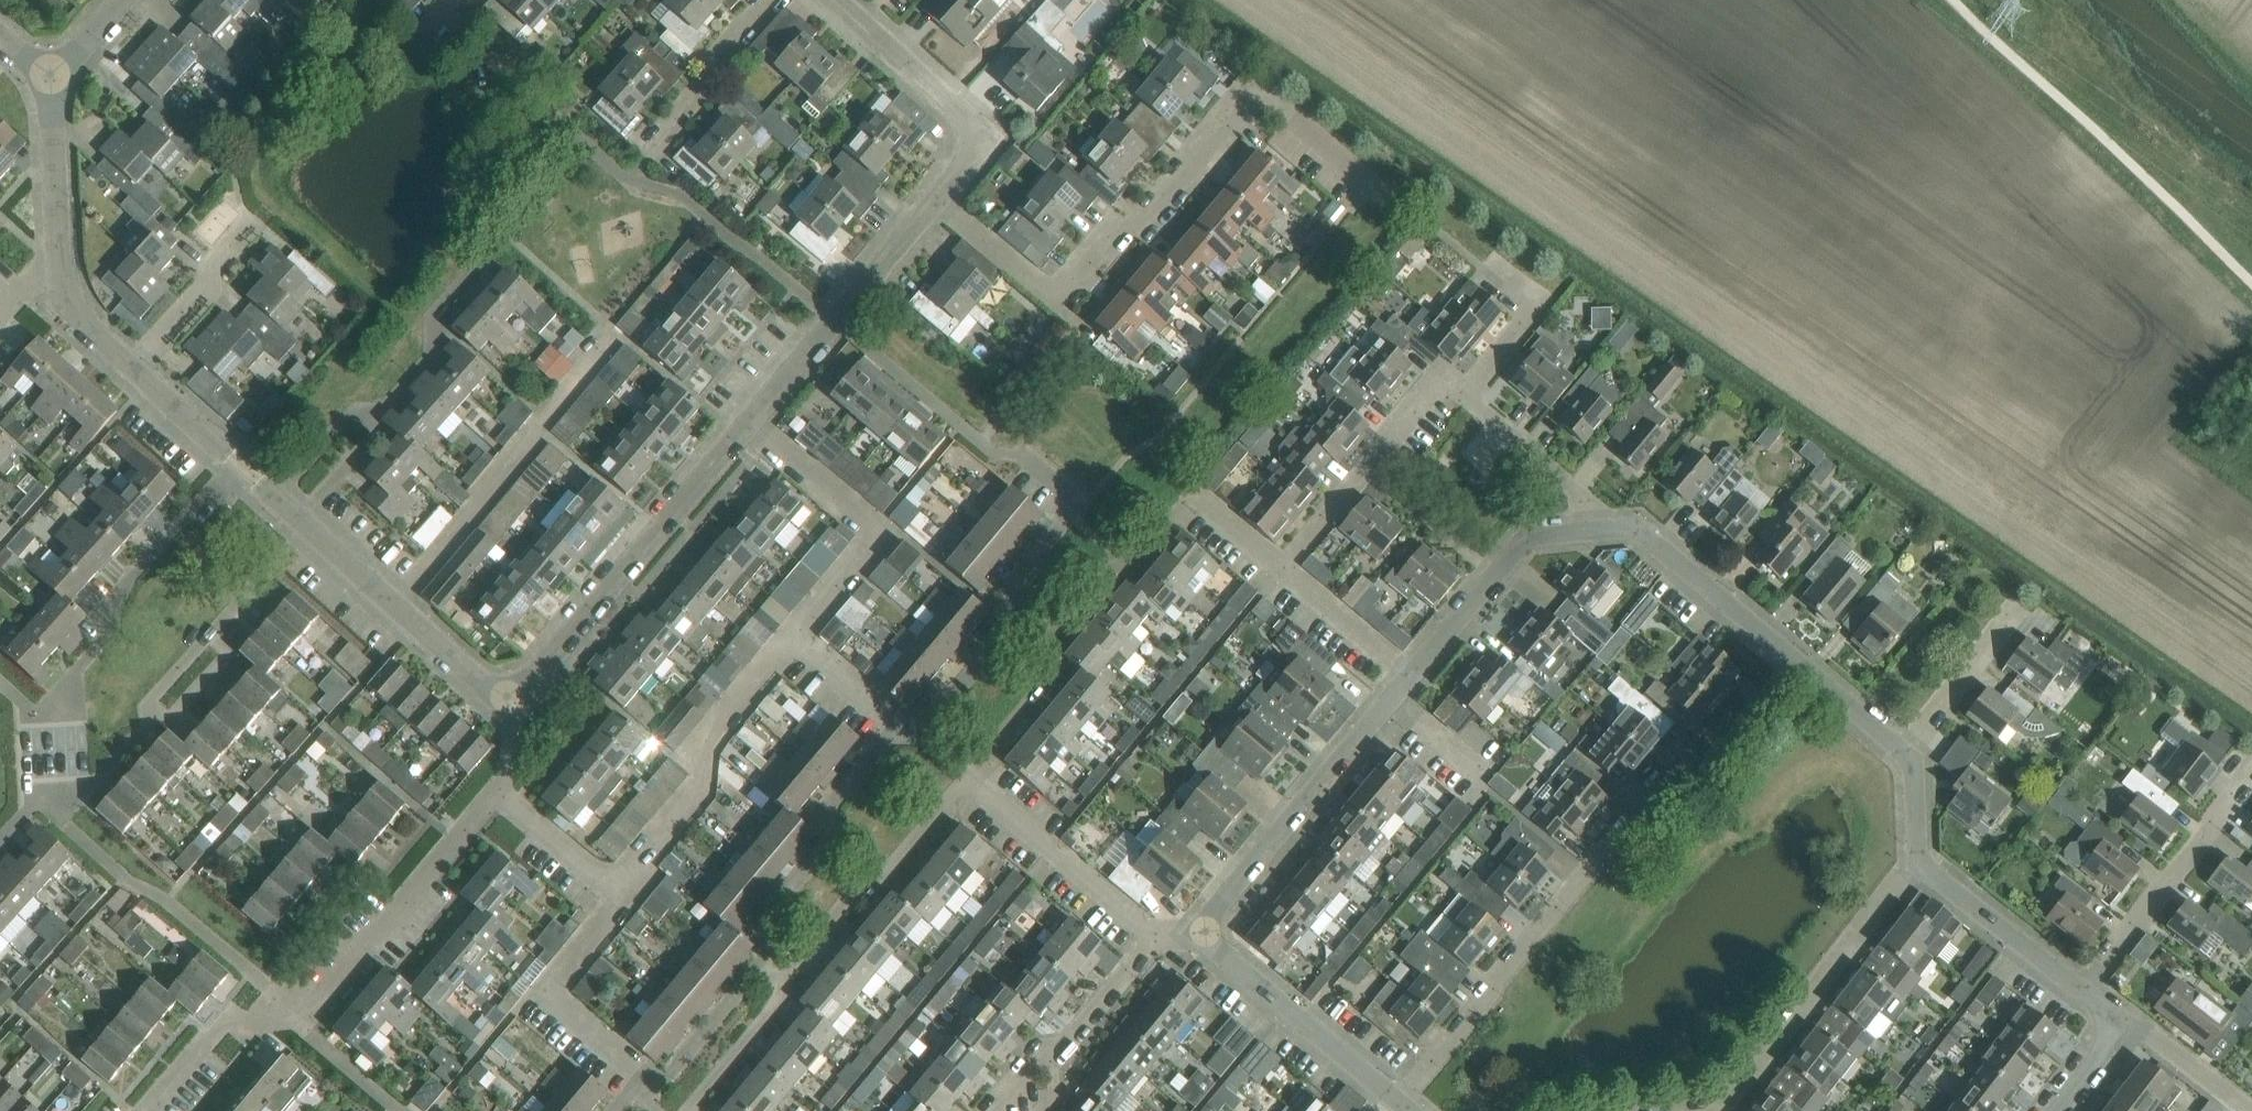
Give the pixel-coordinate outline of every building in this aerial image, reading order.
[(229,54),(247,34),(232,20),(232,21),(210,1),(209,1),(208,0),(191,20),(210,38),(203,46),(232,74),(241,65),(229,54)] [(268,0),(209,0),(208,0),(209,1),(210,1),(232,21),(232,20),(242,9),(250,17),(257,9),(268,19),(278,9),(268,0)] [(406,9),(415,0),(397,0),(406,9)] [(534,0),(490,0),(481,9),(514,39),(527,25),(532,30),(548,13),(534,0)] [(548,13),(560,0),(534,0),(548,13)] [(712,14),(697,0),(670,0),(667,4),(671,7),(658,22),(676,38),(692,52),(710,32),(702,25),(712,14)] [(740,0),(697,0),(712,14),(723,2),(731,10),(740,0)] [(1007,0),(930,0),(922,9),(965,48),(1007,0)] [(1046,0),(1045,0),(1034,13),(1043,21),(1054,7),(1046,0)] [(821,52),(810,41),(817,33),(797,15),(788,25),(779,16),(750,49),(759,57),(767,48),(781,61),(776,66),(794,82),(821,52)] [(1063,47),(1049,35),(1030,18),(1008,43),(1026,58),(1005,83),(1037,111),(1075,68),(1058,53),(1063,47)] [(194,56),(162,27),(143,47),(181,82),(199,63),(223,85),(232,74),(203,46),(194,56)] [(682,77),(666,62),(664,61),(672,52),(659,41),(651,49),(636,36),(623,50),(630,57),(615,74),(646,101),(656,90),(664,97),(682,77)] [(1140,36),(1122,44),(1129,59),(1147,50),(1140,36)] [(166,98),(181,82),(143,47),(125,67),(140,81),(131,90),(151,108),(179,134),(191,121),(166,98)] [(1219,79),(1202,65),(1185,51),(1172,67),(1167,62),(1152,80),(1182,105),(1193,93),(1201,100),(1219,79)] [(829,106),(860,72),(840,54),(832,62),(821,52),(794,82),(812,98),(815,94),(829,106)] [(1236,54),(1224,69),(1235,78),(1247,63),(1236,54)] [(241,65),(233,74),(239,80),(247,70),(241,65)] [(233,74),(223,85),(231,92),(241,81),(239,80),(233,74)] [(636,112),(646,101),(615,74),(600,91),(605,96),(592,110),(626,140),(643,120),(636,112)] [(1173,116),(1182,105),(1152,80),(1137,98),(1142,102),(1131,116),(1165,143),(1182,123),(1173,116)] [(918,126),(927,115),(902,92),(878,121),(873,116),(859,133),(889,159),(901,146),(909,153),(926,133),(918,126)] [(750,141),(763,126),(756,121),(730,97),(712,117),(720,124),(709,136),(739,164),(755,146),(750,141)] [(193,146),(179,134),(151,108),(142,118),(149,124),(132,143),(131,143),(154,164),(166,175),(184,156),(184,155),(193,146)] [(756,121),(763,126),(788,150),(800,137),(780,118),(775,124),(763,113),(756,121)] [(1165,143),(1131,116),(1119,129),(1115,126),(1100,143),(1130,168),(1140,156),(1149,162),(1165,143)] [(15,163),(2,151),(17,135),(0,120),(0,180),(15,163)] [(1031,124),(1017,141),(1024,147),(1038,130),(1031,124)] [(136,183),(154,164),(131,143),(132,143),(119,131),(101,152),(107,157),(98,167),(129,197),(130,196),(151,216),(161,205),(136,183)] [(881,170),(889,159),(859,133),(843,151),(849,156),(838,169),(875,202),(877,199),(873,195),(889,176),(881,170)] [(739,164),(709,136),(699,147),(691,139),(673,159),(706,189),(721,173),(727,178),(739,164)] [(800,140),(791,150),(804,161),(813,152),(800,140)] [(1036,143),(1027,154),(1047,171),(1057,160),(1036,143)] [(1121,179),(1130,168),(1100,143),(1084,162),(1092,169),(1083,179),(1066,165),(1065,167),(1068,169),(1099,195),(1112,206),(1129,186),(1121,179)] [(1299,187),(1252,147),(1240,161),(1246,166),(1242,171),(1268,193),(1277,184),(1291,196),(1299,187)] [(745,158),(740,164),(749,173),(755,167),(745,158)] [(91,165),(84,173),(94,181),(101,174),(91,165)] [(793,169),(786,177),(794,184),(801,176),(793,169)] [(875,202),(838,169),(837,169),(841,172),(830,186),(825,181),(810,198),(841,225),(852,212),(860,219),(875,202)] [(1099,195),(1068,169),(1057,182),(1049,175),(1032,195),(1064,221),(1075,207),(1083,214),(1099,195)] [(1260,203),(1268,193),(1242,171),(1226,190),(1267,223),(1274,215),(1260,203)] [(1267,223),(1226,190),(1211,208),(1238,230),(1246,220),(1268,239),(1275,230),(1267,223)] [(771,192),(757,208),(765,215),(779,199),(771,192)] [(1055,231),(1064,221),(1032,195),(1018,211),(1024,216),(1005,238),(999,233),(998,234),(1023,255),(1030,245),(1046,258),(1064,238),(1055,231)] [(169,250),(178,241),(151,216),(130,196),(129,197),(120,206),(139,224),(122,244),(134,255),(157,276),(158,276),(176,256),(169,250)] [(832,236),(841,225),(810,198),(795,216),(801,220),(789,235),(823,263),(841,243),(832,236)] [(1230,239),(1238,230),(1211,208),(1196,226),(1237,260),(1250,271),(1260,259),(1247,248),(1244,251),(1230,239)] [(1327,215),(1313,231),(1322,238),(1335,222),(1327,215)] [(166,216),(159,223),(170,233),(176,226),(166,216)] [(1237,260),(1196,226),(1180,244),(1207,266),(1215,257),(1229,269),(1237,260)] [(1313,231),(1305,240),(1314,248),(1322,238),(1313,231)] [(1409,261),(1424,243),(1413,233),(1398,252),(1409,261)] [(683,263),(698,244),(691,238),(675,257),(683,263)] [(1002,273),(997,268),(963,240),(945,260),(954,267),(942,281),(974,307),(1002,273)] [(1199,275),(1207,266),(1180,244),(1166,262),(1165,262),(1197,288),(1196,289),(1205,297),(1213,287),(1199,275)] [(304,276),(272,247),(261,258),(257,255),(249,264),(265,278),(287,298),(305,279),(325,298),(335,287),(312,266),(304,276)] [(1165,262),(1166,262),(1149,247),(1133,267),(1140,272),(1167,295),(1175,285),(1189,297),(1196,289),(1197,288),(1165,262)] [(157,276),(134,255),(124,266),(119,262),(102,279),(124,299),(122,302),(141,319),(141,318),(123,302),(133,291),(151,308),(170,287),(158,276),(157,276)] [(1286,257),(1280,264),(1291,274),(1301,263),(1293,256),(1286,257)] [(668,281),(683,263),(675,257),(660,274),(668,281)] [(757,294),(718,261),(702,280),(734,307),(742,313),(757,294)] [(1278,263),(1267,276),(1280,287),(1291,274),(1280,264),(1278,263)] [(1159,305),(1167,295),(1140,272),(1133,267),(1118,285),(1125,290),(1166,325),(1173,316),(1159,305)] [(557,315),(549,308),(507,270),(489,290),(513,312),(538,335),(557,315)] [(1381,272),(1365,291),(1376,300),(1392,281),(1381,272)] [(654,298),(668,281),(660,274),(646,291),(654,298)] [(285,330),(301,311),(287,298),(265,278),(248,298),(274,322),(266,331),(290,352),(298,342),(285,330)] [(1259,278),(1248,291),(1265,305),(1276,292),(1259,278)] [(734,307),(702,280),(688,297),(719,324),(734,307)] [(990,321),(974,307),(942,281),(934,291),(926,284),(908,304),(948,337),(968,314),(983,328),(990,321)] [(1166,325),(1125,290),(1118,285),(1102,303),(1109,309),(1136,331),(1144,322),(1158,334),(1166,325)] [(1486,330),(1503,308),(1480,289),(1463,310),(1452,301),(1437,320),(1437,321),(1470,349),(1480,336),(1478,334),(1483,327),(1486,330)] [(503,324),(513,312),(489,290),(471,309),(511,344),(518,337),(503,324)] [(640,315),(654,298),(646,291),(631,308),(644,319),(645,319),(640,315)] [(719,324),(688,297),(673,315),(705,342),(705,341),(713,347),(726,331),(719,325),(719,324)] [(1128,341),(1136,331),(1109,309),(1102,303),(1087,321),(1103,335),(1092,347),(1110,361),(1120,349),(1134,361),(1142,353),(1128,341)] [(1215,304),(1203,319),(1219,333),(1232,318),(1215,304)] [(1249,304),(1235,321),(1245,329),(1259,312),(1249,304)] [(630,336),(644,319),(631,308),(617,326),(630,336)] [(1470,349),(1437,321),(1437,320),(1423,308),(1407,327),(1393,315),(1385,325),(1403,340),(1413,349),(1421,339),(1452,364),(1458,357),(1461,359),(1470,349)] [(511,344),(471,309),(453,329),(477,351),(487,339),(503,353),(511,344)] [(258,341),(225,311),(207,331),(243,364),(249,370),(267,351),(280,363),(290,352),(266,331),(258,341)] [(1610,311),(1592,312),(1593,330),(1610,330),(1610,311)] [(705,342),(673,315),(659,332),(698,365),(699,364),(692,357),(705,342)] [(1412,364),(1395,350),(1403,340),(1385,325),(1384,327),(1377,322),(1369,331),(1379,340),(1365,357),(1399,385),(1409,373),(1406,371),(1412,364)] [(1165,326),(1158,334),(1168,342),(1175,334),(1165,326)] [(574,330),(565,340),(574,349),(584,339),(574,330)] [(249,370),(243,364),(207,331),(197,343),(193,339),(185,348),(205,366),(188,385),(226,421),(245,401),(225,383),(239,369),(246,374),(249,370)] [(1619,331),(1612,340),(1622,348),(1629,340),(1619,331)] [(698,365),(659,332),(644,349),(683,382),(698,365)] [(1198,337),(1191,345),(1202,354),(1211,342),(1205,336),(1198,337)] [(1575,380),(1564,370),(1562,369),(1566,365),(1557,358),(1561,353),(1542,336),(1529,351),(1530,352),(1531,351),(1534,354),(1511,382),(1537,404),(1540,400),(1550,408),(1575,380)] [(35,385),(59,358),(39,340),(2,381),(12,389),(24,375),(35,385)] [(489,373),(454,341),(445,351),(455,360),(445,370),(471,393),(489,373)] [(511,344),(503,353),(511,360),(519,352),(511,344)] [(628,378),(644,360),(625,344),(610,363),(628,378)] [(549,346),(533,365),(556,385),(573,366),(549,346)] [(1399,385),(1365,357),(1354,348),(1330,376),(1354,397),(1363,387),(1380,402),(1386,395),(1389,397),(1399,385)] [(1316,349),(1309,357),(1314,362),(1321,353),(1316,349)] [(1667,419),(1653,407),(1658,402),(1659,403),(1681,378),(1679,376),(1686,368),(1684,366),(1685,364),(1674,355),(1639,396),(1626,412),(1636,420),(1624,435),(1628,439),(1616,453),(1638,471),(1666,438),(1658,430),(1667,419)] [(41,417),(78,376),(59,358),(35,385),(45,394),(32,409),(41,417)] [(849,411),(881,373),(863,358),(831,396),(849,411)] [(298,359),(285,373),(297,383),(309,369),(298,359)] [(614,395),(628,378),(610,363),(595,379),(614,395)] [(1583,442),(1620,399),(1615,387),(1609,388),(1601,377),(1590,367),(1569,392),(1580,400),(1560,423),(1583,442)] [(471,393),(445,370),(436,381),(426,372),(418,381),(454,412),(471,393)] [(865,425),(892,394),(898,387),(881,373),(849,411),(865,425)] [(1352,411),(1360,402),(1359,401),(1354,397),(1330,376),(1325,373),(1317,383),(1328,392),(1327,394),(1328,405),(1331,408),(1322,418),(1356,447),(1366,435),(1363,433),(1369,426),(1352,411)] [(73,420),(97,393),(78,376),(41,417),(49,424),(62,410),(73,420)] [(1293,378),(1285,387),(1294,395),(1302,385),(1293,378)] [(599,413),(614,395),(595,379),(581,397),(599,413)] [(700,408),(669,380),(653,399),(691,432),(692,431),(685,425),(700,408)] [(454,412),(418,381),(410,389),(420,398),(410,409),(437,432),(454,412)] [(1160,383),(1150,395),(1165,408),(1175,396),(1163,386),(1160,383)] [(883,440),(910,409),(915,402),(898,387),(892,394),(865,425),(883,440)] [(80,453),(118,411),(97,393),(73,420),(83,430),(70,444),(80,453)] [(516,433),(533,413),(516,397),(497,418),(507,427),(516,433)] [(584,430),(599,413),(581,397),(566,415),(584,430)] [(691,432),(653,399),(638,416),(670,443),(671,443),(677,448),(691,432)] [(900,455),(927,423),(933,417),(915,402),(910,409),(883,440),(900,455)] [(437,432),(410,409),(401,419),(391,411),(383,420),(400,436),(401,435),(419,452),(419,451),(437,432)] [(570,448),(584,430),(566,415),(551,432),(570,448)] [(670,443),(638,416),(623,434),(655,461),(670,443)] [(1259,416),(1249,428),(1261,438),(1271,426),(1259,416)] [(1346,459),(1356,447),(1322,418),(1312,430),(1310,428),(1295,428),(1287,438),(1312,459),(1324,469),(1332,459),(1337,463),(1343,456),(1346,459)] [(17,421),(8,431),(19,441),(28,431),(17,421)] [(812,454),(828,436),(811,421),(795,440),(812,454)] [(919,470),(945,438),(927,423),(900,455),(919,470)] [(504,447),(516,433),(507,427),(496,441),(504,447)] [(655,461),(623,434),(609,451),(641,478),(655,461)] [(0,435),(0,471),(5,476),(13,467),(13,462),(7,457),(15,448),(0,435)] [(466,492),(441,471),(419,451),(419,452),(401,435),(400,436),(383,455),(407,477),(416,467),(432,481),(462,507),(471,496),(466,492)] [(829,468),(845,450),(828,436),(812,454),(829,468)] [(1315,478),(1324,469),(1312,459),(1287,438),(1278,448),(1280,463),(1282,465),(1274,476),(1308,504),(1318,492),(1315,490),(1321,483),(1315,478)] [(175,487),(122,439),(113,448),(140,472),(130,483),(157,507),(175,487)] [(1808,442),(1798,454),(1815,467),(1824,456),(1808,442)] [(553,477),(569,459),(550,443),(535,462),(553,477)] [(1247,454),(1236,444),(1219,464),(1231,474),(1247,454)] [(1713,494),(1733,469),(1744,457),(1734,448),(1722,449),(1710,465),(1691,450),(1664,483),(1682,498),(1688,502),(1691,498),(1702,507),(1713,494)] [(847,483),(862,464),(845,450),(829,468),(847,483)] [(641,478),(609,451),(594,468),(626,495),(641,478)] [(482,473),(494,459),(486,452),(474,466),(482,473)] [(417,485),(407,477),(383,455),(365,475),(379,487),(368,499),(365,496),(364,497),(395,524),(414,502),(407,496),(417,485)] [(539,495),(553,477),(535,462),(520,479),(539,495)] [(864,497),(880,479),(862,464),(847,483),(864,497)] [(470,487),(482,473),(474,466),(462,480),(470,487)] [(933,467),(922,480),(929,486),(940,473),(933,467)] [(884,474),(880,479),(887,484),(895,474),(888,469),(884,474)] [(1759,514),(1746,503),(1758,489),(1733,469),(1713,494),(1727,504),(1711,523),(1735,542),(1759,514)] [(97,472),(89,480),(92,483),(98,488),(106,479),(97,472)] [(1298,516),(1308,504),(1274,476),(1258,494),(1255,491),(1247,494),(1243,512),(1241,515),(1274,543),(1292,522),(1290,520),(1295,514),(1298,516)] [(976,478),(971,484),(983,494),(988,488),(990,485),(982,478),(979,481),(976,478)] [(157,507),(130,483),(121,493),(106,479),(98,488),(139,526),(157,507)] [(525,511),(539,495),(520,479),(506,495),(525,511)] [(610,526),(611,525),(619,532),(634,513),(593,479),(578,498),(610,526)] [(883,513),(899,495),(880,479),(864,497),(883,513)] [(922,480),(906,499),(915,507),(931,488),(929,486),(922,480)] [(804,506),(775,481),(760,499),(789,523),(804,506)] [(34,503),(46,490),(39,483),(27,496),(34,503)] [(92,483),(84,491),(90,497),(98,488),(92,483)] [(139,526),(98,488),(90,497),(105,510),(95,521),(122,545),(139,526)] [(1044,515),(1012,488),(1011,488),(1002,499),(988,488),(983,494),(982,496),(1023,531),(1031,521),(1035,525),(1044,515)] [(789,523),(760,499),(752,492),(737,509),(746,516),(745,516),(775,541),(789,523)] [(511,528),(525,511),(506,495),(492,512),(511,528)] [(22,516),(34,503),(27,496),(14,509),(22,516)] [(1023,531),(982,496),(974,505),(987,516),(978,526),(1011,554),(1019,544),(1015,540),(1023,531)] [(1358,544),(1387,511),(1375,500),(1372,503),(1365,497),(1339,528),(1358,544)] [(610,526),(578,498),(563,515),(596,543),(610,526)] [(1815,551),(1828,535),(1787,501),(1757,537),(1767,545),(1755,559),(1779,579),(1791,565),(1794,568),(1811,547),(1815,551)] [(50,503),(44,510),(52,517),(59,510),(50,503)] [(439,504),(411,537),(427,550),(455,517),(439,504)] [(1377,560),(1403,529),(1396,523),(1398,520),(1387,511),(1358,544),(1377,560)] [(496,546),(511,528),(492,512),(477,530),(496,546)] [(596,543),(563,515),(549,532),(582,559),(596,543)] [(775,541),(745,516),(732,533),(729,530),(728,531),(729,531),(761,558),(775,541)] [(122,545),(95,521),(86,531),(71,518),(63,527),(105,564),(122,545)] [(10,529),(3,522),(0,525),(0,540),(10,529)] [(1011,554),(978,526),(969,537),(957,526),(949,535),(991,569),(998,560),(1003,564),(1011,554)] [(105,564),(63,527),(55,535),(70,549),(60,559),(87,584),(105,564)] [(831,566),(849,544),(830,527),(815,545),(818,548),(823,543),(831,550),(823,559),(831,566)] [(482,562),(496,546),(477,530),(463,546),(482,562)] [(761,558),(729,531),(728,531),(714,548),(751,580),(765,562),(760,558),(761,558)] [(582,559),(549,532),(535,548),(568,576),(582,559)] [(991,569),(949,535),(942,543),(956,554),(946,566),(978,593),(987,583),(983,579),(991,569)] [(1220,567),(1181,535),(1164,554),(1194,579),(1202,569),(1212,576),(1220,567)] [(1864,582),(1842,563),(1852,551),(1837,538),(1828,549),(1814,565),(1824,574),(1803,599),(1818,612),(1816,615),(1824,622),(1827,619),(1830,622),(1844,605),(1864,582)] [(906,578),(923,558),(901,540),(884,560),(904,576),(906,578)] [(831,566),(823,559),(831,550),(823,543),(818,548),(815,545),(800,562),(820,579),(831,566)] [(568,576),(535,548),(532,545),(516,563),(553,594),(568,576)] [(1414,592),(1444,559),(1432,549),(1429,551),(1423,545),(1413,556),(1410,553),(1406,553),(1383,579),(1407,599),(1414,592)] [(467,580),(482,562),(463,546),(448,564),(467,580)] [(13,555),(6,548),(0,554),(0,568),(1,569),(13,555)] [(751,580),(714,548),(699,565),(728,590),(737,597),(751,580)] [(1186,588),(1194,579),(1164,554),(1149,573),(1188,605),(1195,596),(1186,588)] [(14,555),(1,569),(11,577),(23,564),(18,559),(14,555)] [(1333,574),(1311,555),(1302,566),(1324,585),(1333,574)] [(87,584),(60,559),(51,570),(36,557),(28,566),(60,595),(60,594),(70,603),(87,584)] [(1434,609),(1460,577),(1463,574),(1444,559),(1414,592),(1434,609)] [(1627,572),(1645,585),(1653,572),(1636,559),(1627,572)] [(884,560),(868,579),(888,595),(904,576),(884,560)] [(801,601),(820,579),(800,562),(786,579),(790,582),(794,578),(801,585),(793,594),(801,601)] [(553,594),(516,563),(503,579),(533,606),(547,590),(553,594)] [(1588,614),(1615,581),(1593,563),(1581,576),(1570,566),(1553,586),(1572,601),(1564,611),(1606,645),(1614,635),(1588,614)] [(440,612),(467,580),(448,564),(421,596),(440,612)] [(728,590),(699,565),(685,582),(714,607),(728,590)] [(1188,605),(1149,573),(1135,590),(1164,615),(1171,606),(1181,614),(1188,605)] [(1351,608),(1369,587),(1371,584),(1362,576),(1342,600),(1351,608)] [(801,601),(793,594),(801,585),(794,578),(790,582),(786,579),(785,579),(788,581),(773,599),(791,613),(801,601)] [(533,606),(503,579),(487,598),(518,624),(533,606)] [(1918,612),(1902,599),(1880,580),(1857,608),(1870,618),(1852,640),(1862,649),(1861,651),(1874,662),(1904,625),(1906,627),(1918,612)] [(714,607),(685,582),(669,601),(699,625),(714,607)] [(875,590),(865,582),(852,596),(863,604),(875,590)] [(1164,615),(1135,590),(1127,582),(1110,602),(1140,627),(1148,617),(1158,625),(1165,616),(1163,615),(1164,615)] [(1239,615),(1258,592),(1246,582),(1227,605),(1239,615)] [(1363,618),(1377,601),(1381,597),(1369,587),(1351,608),(1363,618)] [(992,616),(982,607),(960,589),(950,601),(937,589),(930,597),(971,632),(981,621),(986,624),(992,616)] [(320,616),(294,592),(276,613),(302,636),(320,616)] [(518,624),(487,598),(481,592),(466,610),(503,641),(518,624)] [(75,628),(85,617),(70,603),(60,594),(60,595),(42,614),(77,646),(85,637),(75,628)] [(856,633),(872,614),(852,597),(835,616),(856,633)] [(971,632),(930,597),(923,606),(936,617),(927,628),(959,655),(966,648),(961,644),(971,632)] [(772,635),(791,613),(773,599),(762,611),(760,609),(756,614),(760,617),(764,613),(772,619),(765,628),(772,635)] [(709,633),(699,625),(669,601),(656,616),(653,614),(653,615),(682,639),(681,640),(697,653),(703,645),(701,643),(709,633)] [(1132,637),(1140,627),(1110,602),(1095,621),(1134,654),(1141,645),(1132,637)] [(1606,645),(1564,611),(1556,621),(1540,608),(1534,615),(1531,612),(1522,624),(1555,652),(1570,634),(1597,656),(1606,645)] [(302,636),(276,613),(258,632),(284,656),(302,636)] [(772,635),(765,628),(772,619),(764,613),(760,617),(756,614),(742,631),(762,647),(772,635)] [(1223,634),(1232,624),(1220,613),(1210,624),(1223,634)] [(77,646),(42,614),(24,634),(50,656),(59,646),(69,655),(77,646)] [(682,639),(653,615),(647,622),(639,615),(631,625),(668,656),(681,640),(682,639)] [(1630,615),(1621,626),(1632,635),(1642,624),(1630,615)] [(839,653),(855,633),(835,616),(819,636),(839,653)] [(1281,619),(1273,628),(1281,634),(1288,625),(1283,620),(1281,619)] [(1134,654),(1095,621),(1081,638),(1079,639),(1109,664),(1117,654),(1127,662),(1134,654)] [(1334,687),(1302,660),(1317,643),(1292,622),(1288,625),(1281,634),(1277,639),(1291,664),(1283,674),(1322,707),(1334,693),(1331,690),(1334,687)] [(1413,641),(1390,622),(1381,633),(1404,652),(1413,641)] [(1208,653),(1223,634),(1210,624),(1202,634),(1196,642),(1200,646),(1208,653)] [(1539,671),(1555,652),(1522,624),(1511,636),(1514,638),(1508,645),(1525,660),(1517,669),(1533,683),(1542,690),(1550,681),(1539,671)] [(653,673),(668,656),(631,625),(616,642),(653,673)] [(959,655),(927,628),(918,639),(904,628),(897,636),(939,671),(949,659),(953,663),(959,655)] [(743,670),(762,647),(742,631),(727,649),(731,652),(735,647),(743,654),(735,663),(743,670)] [(1074,645),(1065,657),(1082,671),(1104,690),(1111,681),(1101,673),(1109,664),(1079,639),(1081,638),(1072,631),(1066,638),(1074,645)] [(284,656),(258,632),(240,653),(255,667),(256,666),(265,677),(284,656)] [(40,667),(50,656),(24,634),(6,654),(42,685),(50,676),(40,667)] [(1717,673),(1728,660),(1699,635),(1672,668),(1683,677),(1717,705),(1733,686),(1717,673)] [(939,671),(897,636),(890,645),(903,656),(895,666),(927,693),(933,686),(929,682),(939,671)] [(2067,690),(2090,661),(2060,642),(2050,655),(2027,637),(2006,665),(2043,694),(2053,680),(2067,690)] [(2085,637),(2077,648),(2085,653),(2093,642),(2085,637)] [(616,642),(602,659),(638,691),(653,673),(616,642)] [(1609,642),(1597,657),(1605,663),(1609,666),(1621,651),(1609,642)] [(374,665),(349,643),(334,660),(358,682),(374,665)] [(1199,663),(1208,653),(1200,646),(1191,657),(1199,663)] [(743,670),(735,663),(743,654),(735,647),(731,652),(717,669),(733,682),(743,670)] [(602,659),(597,655),(588,666),(593,670),(587,677),(624,708),(638,691),(602,659)] [(1597,657),(1590,665),(1598,671),(1605,663),(1597,657)] [(862,658),(855,666),(865,675),(872,666),(862,658)] [(1533,683),(1517,669),(1509,662),(1500,672),(1483,658),(1477,665),(1475,663),(1465,674),(1499,703),(1515,684),(1525,693),(1533,683)] [(389,704),(412,679),(391,660),(368,686),(389,704)] [(1322,707),(1283,674),(1266,660),(1255,673),(1263,680),(1251,695),(1286,724),(1294,716),(1303,724),(1306,720),(1309,723),(1322,707)] [(280,689),(265,677),(256,666),(255,667),(237,686),(262,709),(280,689)] [(927,693),(895,666),(885,678),(872,666),(865,675),(878,686),(906,710),(916,697),(921,701),(927,693)] [(714,703),(733,682),(717,669),(706,681),(715,688),(707,697),(714,703)] [(317,686),(326,694),(325,695),(336,704),(351,688),(331,671),(317,686)] [(1103,705),(1111,696),(1103,690),(1104,690),(1082,671),(1066,689),(1105,722),(1113,713),(1103,705)] [(1177,689),(1186,679),(1178,672),(1169,683),(1177,689)] [(1499,703),(1465,674),(1455,686),(1457,689),(1452,695),(1450,694),(1433,715),(1444,724),(1461,703),(1483,722),(1499,703)] [(1635,691),(1619,677),(1607,691),(1619,701),(1624,705),(1635,691)] [(1717,705),(1683,677),(1671,692),(1656,680),(1645,693),(1674,717),(1682,708),(1701,724),(1717,705)] [(1196,678),(1186,689),(1201,701),(1210,690),(1196,678)] [(408,722),(431,696),(412,679),(389,704),(380,714),(399,731),(408,721),(408,722)] [(1162,708),(1177,689),(1169,683),(1165,679),(1149,697),(1162,708)] [(714,703),(707,697),(715,688),(706,681),(688,703),(704,716),(714,703)] [(262,709),(237,686),(220,706),(245,728),(262,709)] [(1105,722),(1066,689),(1051,708),(1080,732),(1088,722),(1098,731),(1104,723),(1105,722)] [(2020,714),(1987,689),(1967,715),(1997,738),(2007,725),(2018,733),(2023,736),(2028,738),(2032,739),(2035,739),(2045,738),(2050,736),(2059,733),(2062,729),(2028,704),(2020,714)] [(1662,735),(1652,727),(1663,714),(1635,691),(1624,705),(1619,701),(1616,704),(1617,714),(1620,717),(1613,726),(1647,754),(1662,735)] [(336,704),(325,695),(316,705),(327,714),(336,704)] [(1287,743),(1264,724),(1272,714),(1285,725),(1286,724),(1251,695),(1227,723),(1235,730),(1275,764),(1287,749),(1284,746),(1287,743)] [(428,739),(451,713),(431,696),(408,722),(428,739)] [(786,711),(767,696),(758,707),(776,722),(786,711)] [(704,716),(688,703),(685,700),(670,718),(673,720),(677,716),(686,722),(678,731),(686,737),(704,716)] [(787,700),(781,707),(801,724),(807,717),(787,700)] [(1155,715),(1148,710),(1140,702),(1131,713),(1146,726),(1155,715)] [(245,728),(220,706),(202,726),(227,748),(245,728)] [(1072,741),(1080,732),(1051,708),(1036,725),(1075,758),(1082,749),(1072,741)] [(1170,708),(1162,717),(1170,724),(1178,714),(1170,708)] [(644,737),(615,712),(601,729),(630,754),(644,737)] [(448,757),(471,731),(451,713),(428,739),(448,757)] [(340,734),(350,723),(340,714),(329,726),(340,734)] [(686,737),(678,731),(686,722),(677,716),(673,720),(670,718),(655,735),(674,751),(686,737)] [(863,743),(830,716),(820,728),(807,717),(801,724),(800,725),(842,759),(852,747),(856,751),(863,743)] [(2216,768),(2226,755),(2237,741),(2218,729),(2207,743),(2184,727),(2174,719),(2169,719),(2160,731),(2162,736),(2180,750),(2153,785),(2158,789),(2166,778),(2193,799),(2212,774),(2215,777),(2220,771),(2216,768)] [(1535,732),(1559,754),(1567,745),(1543,723),(1535,732)] [(309,734),(299,724),(290,734),(301,744),(309,734)] [(744,724),(734,735),(756,754),(765,743),(744,724)] [(1570,743),(1578,733),(1568,724),(1559,734),(1570,743)] [(842,759),(800,725),(794,733),(806,744),(797,755),(830,782),(836,774),(832,771),(842,759)] [(1075,758),(1036,725),(1020,744),(1050,768),(1058,758),(1068,767),(1075,758)] [(227,748),(202,726),(184,745),(184,746),(193,755),(192,756),(208,770),(227,748)] [(1132,744),(1141,733),(1133,726),(1124,737),(1132,744)] [(1647,754),(1613,726),(1596,745),(1586,736),(1578,746),(1589,755),(1588,756),(1607,772),(1616,761),(1631,773),(1647,754)] [(630,754),(601,729),(586,747),(615,772),(630,754)] [(1275,764),(1235,730),(1227,740),(1216,736),(1203,751),(1220,766),(1228,756),(1256,779),(1259,776),(1262,779),(1275,764)] [(193,755),(184,746),(184,745),(168,731),(150,752),(181,779),(188,771),(183,766),(192,756),(193,755)] [(468,775),(491,749),(471,731),(448,757),(468,775)] [(326,751),(334,742),(324,732),(315,741),(326,751)] [(301,744),(290,734),(281,743),(292,753),(301,744)] [(381,752),(371,743),(361,734),(352,745),(361,753),(371,762),(381,752)] [(1123,754),(1132,744),(1124,737),(1115,748),(1123,754)] [(1042,778),(1050,768),(1020,744),(1005,762),(1044,795),(1051,785),(1042,778)] [(615,772),(586,747),(571,764),(601,789),(615,772)] [(1425,777),(1425,776),(1428,773),(1419,766),(1416,769),(1393,750),(1386,758),(1380,753),(1371,764),(1377,769),(1418,803),(1424,796),(1415,788),(1425,777)] [(1981,750),(1974,759),(1987,769),(1994,760),(1981,750)] [(809,797),(768,763),(767,764),(751,751),(745,759),(774,782),(765,793),(772,799),(798,820),(804,813),(799,809),(809,797)] [(1247,805),(1212,776),(1220,766),(1203,751),(1191,765),(1203,783),(1195,792),(1235,826),(1247,811),(1244,808),(1247,805)] [(1599,773),(1573,751),(1549,780),(1594,817),(1610,799),(1590,783),(1599,773)] [(181,779),(150,752),(132,771),(158,794),(167,785),(172,789),(181,779)] [(401,770),(391,761),(381,752),(371,762),(381,771),(392,779),(401,770)] [(830,782),(797,755),(788,766),(775,755),(768,763),(809,797),(819,786),(824,789),(830,782)] [(671,796),(689,775),(669,758),(655,775),(660,779),(664,775),(671,781),(664,790),(671,796)] [(1124,762),(1115,773),(1128,784),(1137,773),(1124,762)] [(1101,780),(1110,769),(1103,763),(1094,774),(1101,780)] [(265,783),(274,773),(264,764),(255,773),(265,783)] [(609,796),(601,789),(571,764),(557,781),(586,806),(594,813),(609,796)] [(1418,803),(1377,769),(1371,764),(1364,772),(1370,777),(1362,787),(1394,814),(1400,819),(1413,803),(1416,805),(1418,803)] [(296,785),(304,774),(294,765),(285,775),(296,785)] [(1990,829),(2011,801),(1968,767),(1958,780),(1951,789),(1958,794),(1947,808),(1974,829),(1980,821),(1990,829)] [(158,794),(132,771),(114,791),(140,814),(158,794)] [(2178,826),(2155,808),(2163,798),(2130,772),(2121,784),(2142,801),(2125,824),(2159,850),(2178,826)] [(265,783),(255,773),(246,783),(256,793),(265,783)] [(1092,791),(1101,780),(1094,774),(1084,784),(1092,791)] [(296,785),(285,775),(276,784),(287,794),(296,785)] [(671,796),(664,790),(671,781),(664,775),(660,779),(655,775),(640,793),(659,809),(671,796)] [(412,796),(422,785),(412,776),(402,788),(412,796)] [(2066,776),(2058,786),(2068,795),(2076,784),(2066,776)] [(1594,817),(1549,780),(1522,812),(1529,818),(1551,836),(1562,824),(1577,837),(1594,817)] [(406,804),(389,789),(379,781),(361,802),(388,825),(406,804)] [(581,829),(594,813),(586,806),(557,781),(542,800),(571,824),(573,822),(581,829)] [(422,805),(432,794),(422,785),(412,796),(422,805)] [(1394,814),(1362,787),(1347,805),(1341,800),(1340,801),(1346,806),(1378,833),(1394,814)] [(2057,787),(2047,800),(2057,807),(2059,805),(2067,795),(2057,787)] [(2030,788),(2018,803),(2034,816),(2046,801),(2030,788)] [(140,814),(114,791),(96,811),(122,834),(140,814)] [(1235,826),(1195,792),(1186,802),(1175,798),(1162,813),(1173,822),(1182,812),(1216,841),(1219,838),(1222,840),(1235,826)] [(641,831),(659,809),(640,793),(625,810),(630,814),(634,809),(642,815),(634,825),(641,831)] [(267,794),(261,801),(272,810),(278,804),(267,794)] [(238,813),(218,795),(209,804),(219,813),(230,823),(238,813)] [(1453,833),(1472,811),(1472,810),(1456,797),(1438,820),(1453,833)] [(772,799),(765,808),(779,819),(770,830),(801,857),(810,847),(805,843),(814,833),(805,826),(805,825),(798,820),(772,799)] [(1070,818),(1079,807),(1071,801),(1062,812),(1070,818)] [(1378,833),(1346,806),(1340,801),(1332,811),(1338,816),(1332,823),(1370,855),(1385,838),(1378,833)] [(388,825),(361,802),(344,822),(371,845),(388,825)] [(268,815),(258,805),(249,814),(260,824),(268,815)] [(641,831),(634,825),(642,815),(634,809),(630,814),(625,810),(611,827),(631,843),(641,831)] [(230,823),(219,813),(210,823),(221,833),(230,823)] [(1200,861),(1165,832),(1173,822),(1162,813),(1150,827),(1157,838),(1148,848),(1188,881),(1200,867),(1197,864),(1200,861)] [(260,824),(249,814),(240,824),(251,834),(260,824)] [(559,815),(553,822),(565,831),(571,825),(559,815)] [(1538,859),(1549,846),(1532,832),(1515,817),(1504,831),(1500,834),(1501,841),(1491,853),(1533,889),(1550,870),(1538,859)] [(2139,869),(2116,852),(2125,841),(2096,818),(2076,843),(2070,844),(2062,854),(2063,858),(2076,867),(2080,867),(2103,885),(2106,882),(2120,893),(2139,869)] [(991,851),(954,820),(946,829),(953,836),(946,845),(975,870),(991,851)] [(344,822),(326,843),(325,844),(338,852),(354,866),(371,845),(344,822)] [(1370,855),(1332,823),(1331,824),(1338,830),(1323,847),(1355,873),(1370,855)] [(71,857),(36,825),(27,835),(37,843),(27,854),(53,877),(71,857)] [(615,862),(631,843),(611,827),(596,845),(615,862)] [(801,857),(770,830),(761,841),(747,829),(740,838),(781,872),(789,863),(793,866),(801,857)] [(338,852),(325,844),(326,843),(310,830),(294,850),(321,873),(338,852)] [(1442,843),(1431,834),(1426,841),(1436,850),(1442,843)] [(781,872),(740,838),(733,847),(746,858),(737,869),(769,895),(777,885),(773,882),(781,872)] [(2135,838),(2130,845),(2140,853),(2146,846),(2135,838)] [(1355,873),(1323,847),(1315,841),(1299,860),(1307,866),(1308,865),(1339,892),(1355,873)] [(1436,850),(1426,841),(1420,848),(1430,858),(1436,850)] [(186,872),(201,856),(204,853),(193,843),(175,862),(186,872)] [(233,854),(222,844),(213,853),(224,863),(233,854)] [(975,870),(946,845),(938,854),(930,848),(923,857),(960,888),(975,870)] [(683,856),(673,848),(666,856),(676,864),(683,856)] [(1188,881),(1148,848),(1139,859),(1128,855),(1108,879),(1130,898),(1146,878),(1169,897),(1172,894),(1175,897),(1188,881)] [(321,873),(294,850),(277,870),(304,893),(321,873)] [(224,863),(213,853),(204,863),(216,873),(224,863)] [(1533,889),(1491,853),(1490,854),(1503,864),(1487,883),(1471,870),(1463,879),(1497,908),(1504,899),(1517,909),(1533,889)] [(53,877),(27,854),(18,864),(8,856),(0,864),(35,896),(53,877)] [(539,890),(497,854),(480,874),(506,896),(515,886),(531,899),(539,890)] [(158,858),(154,863),(163,871),(171,862),(166,857),(158,858)] [(960,888),(923,857),(915,866),(923,872),(915,881),(945,906),(960,888)] [(1411,859),(1401,871),(1396,877),(1406,886),(1421,869),(1411,859)] [(2251,869),(2245,870),(2231,859),(2225,859),(2207,882),(2230,900),(2234,896),(2248,907),(2251,902),(2251,870),(2251,869)] [(0,864),(0,865),(0,880),(2,882),(0,884),(0,899),(18,915),(35,896),(0,864)] [(1308,865),(1307,866),(1292,884),(1286,878),(1285,879),(1292,885),(1324,911),(1339,892),(1308,865)] [(769,895),(737,869),(728,880),(714,868),(707,876),(748,910),(756,901),(761,905),(769,895)] [(304,893),(277,870),(260,890),(287,913),(304,893)] [(1005,882),(1015,891),(1025,879),(1015,871),(1005,882)] [(496,908),(506,896),(480,874),(462,895),(479,910),(480,909),(505,930),(506,929),(512,922),(496,908)] [(674,913),(684,901),(673,891),(679,884),(668,875),(652,894),(674,913)] [(748,910),(707,876),(701,885),(715,896),(705,907),(712,913),(737,933),(745,924),(740,920),(748,910)] [(2102,923),(2084,909),(2092,898),(2062,876),(2054,886),(2065,895),(2048,918),(2085,946),(2102,923)] [(1406,886),(1396,877),(1389,884),(1400,894),(1406,886)] [(1324,911),(1292,885),(1285,879),(1270,896),(1277,902),(1309,929),(1324,911)] [(1488,918),(1497,908),(1463,879),(1454,890),(1460,895),(1443,914),(1453,922),(1484,948),(1484,949),(1489,953),(1506,933),(1488,918)] [(945,906),(915,881),(908,891),(900,884),(892,893),(923,919),(929,925),(945,906)] [(88,910),(101,896),(93,889),(80,903),(88,910)] [(287,913),(260,890),(242,911),(269,934),(287,913)] [(1024,910),(1033,899),(1023,891),(1014,902),(1024,910)] [(923,919),(892,893),(884,903),(877,896),(869,905),(907,938),(923,919)] [(1888,923),(1891,925),(1894,927),(1925,951),(1936,959),(1963,924),(1923,894),(1911,909),(1903,903),(1888,923)] [(1309,929),(1277,902),(1270,896),(1256,914),(1263,919),(1294,946),(1309,929)] [(994,916),(1003,905),(993,897),(984,908),(994,916)] [(0,899),(0,934),(0,935),(18,915),(0,899)] [(1377,923),(1392,906),(1384,899),(1374,910),(1370,906),(1365,913),(1377,923)] [(2230,917),(2213,904),(2205,914),(2187,900),(2167,927),(2184,940),(2197,951),(2197,950),(2208,959),(2223,940),(2244,956),(2251,946),(2251,934),(2230,917)] [(1014,922),(1024,910),(1014,902),(1004,914),(1014,922)] [(75,924),(88,910),(80,903),(68,917),(75,924)] [(907,938),(869,905),(861,914),(869,921),(861,930),(892,956),(907,938)] [(984,927),(994,916),(984,908),(975,919),(984,927)] [(522,943),(506,929),(505,930),(480,909),(479,910),(463,929),(489,951),(498,939),(514,953),(522,943)] [(143,920),(132,910),(123,920),(134,929),(143,920)] [(649,924),(643,919),(636,913),(623,930),(629,935),(634,930),(640,935),(649,924)] [(740,935),(737,933),(712,913),(705,922),(718,932),(709,943),(741,970),(749,960),(744,956),(753,946),(740,935)] [(1361,942),(1377,923),(1365,913),(1359,920),(1349,932),(1361,942)] [(1294,946),(1263,919),(1256,914),(1239,934),(1278,966),(1294,946)] [(564,945),(581,925),(572,918),(564,927),(553,918),(544,929),(564,945)] [(1093,952),(1101,943),(1071,918),(1055,937),(1093,968),(1100,959),(1093,952)] [(134,929),(123,920),(114,930),(125,940),(128,936),(134,929)] [(1484,949),(1484,948),(1453,922),(1436,942),(1420,929),(1410,942),(1451,977),(1459,967),(1453,963),(1456,959),(1467,969),(1484,949)] [(479,963),(489,951),(463,929),(456,924),(439,944),(486,984),(494,976),(479,963)] [(1936,959),(1925,951),(1894,927),(1891,925),(1877,942),(1881,945),(1879,947),(1899,962),(1890,973),(1912,989),(1925,999),(1929,994),(1916,984),(1936,959)] [(1404,927),(1400,933),(1409,941),(1414,936),(1404,927)] [(53,948),(65,935),(58,928),(45,941),(53,948)] [(993,947),(1002,936),(993,928),(983,939),(993,947)] [(128,936),(125,940),(133,947),(142,937),(134,929),(128,936)] [(547,967),(564,945),(544,929),(534,941),(545,950),(537,959),(547,967)] [(892,956),(861,930),(854,939),(846,933),(839,942),(877,974),(892,956)] [(1346,960),(1361,942),(1349,932),(1334,950),(1346,960)] [(963,953),(972,942),(963,934),(953,945),(963,953)] [(2146,935),(2139,943),(2151,953),(2158,944),(2146,935)] [(88,946),(77,936),(68,945),(79,955),(88,946)] [(1093,968),(1055,937),(1040,955),(1070,980),(1077,971),(1085,977),(1093,968)] [(983,959),(993,947),(983,939),(974,950),(983,959)] [(41,962),(53,948),(45,941),(33,955),(41,962)] [(741,970),(709,943),(700,953),(687,942),(680,951),(720,985),(728,976),(732,980),(741,970)] [(877,974),(839,942),(831,951),(839,957),(831,966),(862,992),(877,974)] [(1440,990),(1451,977),(1410,942),(1398,954),(1413,967),(1397,987),(1436,1019),(1453,1000),(1440,990)] [(486,984),(439,944),(422,964),(454,991),(463,980),(479,993),(486,984)] [(79,955),(68,945),(59,955),(70,965),(79,955)] [(177,945),(167,957),(179,967),(189,955),(177,945)] [(1332,978),(1346,960),(1334,950),(1319,967),(1332,978)] [(229,974),(203,951),(185,972),(212,995),(229,974)] [(720,985),(680,951),(673,959),(686,970),(676,981),(708,1008),(717,999),(712,995),(720,985)] [(948,971),(957,960),(947,952),(938,963),(948,971)] [(1070,980),(1040,955),(1025,973),(1062,1004),(1070,995),(1062,989),(1070,980)] [(1359,955),(1352,964),(1365,974),(1372,966),(1369,963),(1359,955)] [(80,957),(72,966),(79,973),(87,964),(80,957)] [(968,977),(978,966),(968,958),(959,969),(968,977)] [(599,959),(588,973),(602,985),(613,971),(599,959)] [(938,982),(948,971),(938,963),(929,974),(938,982)] [(444,1003),(454,991),(422,964),(405,985),(412,991),(453,1025),(460,1017),(444,1003)] [(1904,1000),(1912,989),(1890,973),(1882,983),(1863,968),(1862,969),(1856,964),(1842,983),(1893,1022),(1904,1007),(1904,1000)] [(18,986),(31,973),(23,966),(11,979),(18,986)] [(862,992),(831,966),(823,975),(816,969),(808,978),(846,1010),(862,992)] [(1312,1001),(1332,978),(1319,967),(1318,969),(1323,973),(1304,995),(1312,1001)] [(403,1002),(412,991),(405,985),(386,969),(369,989),(411,1023),(418,1014),(403,1002)] [(212,995),(185,972),(167,993),(167,994),(177,1001),(194,1016),(212,995)] [(588,973),(573,991),(582,998),(589,1004),(603,986),(602,985),(588,973)] [(1062,1004),(1025,973),(1010,991),(1002,985),(1039,1016),(1047,1007),(1055,1014),(1062,1004)] [(52,985),(41,974),(32,984),(43,994),(52,985)] [(1206,1002),(1174,975),(1165,985),(1158,979),(1150,988),(1189,1021),(1206,1002)] [(1987,1008),(2005,985),(1994,975),(1975,999),(1983,1005),(1987,1008)] [(831,1029),(831,1028),(846,1010),(808,978),(800,988),(808,994),(800,1003),(831,1029)] [(177,1001),(167,994),(167,993),(151,979),(133,999),(160,1022),(177,1001)] [(2197,989),(2195,992),(2177,979),(2164,996),(2169,999),(2159,1012),(2178,1026),(2181,1023),(2195,1034),(2192,1037),(2206,1048),(2218,1033),(2234,1045),(2245,1032),(2251,1023),(2251,1015),(2239,1005),(2231,1015),(2197,989)] [(708,1008),(676,981),(667,992),(654,982),(647,990),(688,1024),(696,1014),(700,1018),(708,1008)] [(1436,1019),(1397,987),(1390,981),(1362,1014),(1395,1042),(1406,1028),(1419,1039),(1436,1019)] [(947,1002),(956,991),(947,983),(938,994),(947,1002)] [(1881,1037),(1893,1022),(1842,983),(1827,1002),(1833,1006),(1833,1007),(1852,1022),(1844,1032),(1866,1049),(1874,1038),(1881,1037)] [(43,994),(32,984),(23,994),(34,1004),(43,994)] [(0,989),(0,1005),(3,1008),(7,1002),(14,995),(4,985),(0,989)] [(1039,1016),(1002,985),(986,1003),(1016,1028),(1024,1019),(1031,1026),(1039,1016)] [(917,1007),(927,996),(917,988),(908,999),(917,1007)] [(1189,1021),(1150,988),(1143,996),(1151,1002),(1142,1013),(1174,1040),(1189,1021)] [(411,1023),(369,989),(353,1008),(379,1030),(387,1020),(403,1033),(411,1023)] [(513,1007),(521,998),(512,990),(504,999),(513,1007)] [(688,1024),(647,990),(640,999),(653,1009),(644,1020),(676,1047),(684,1037),(680,1033),(688,1024)] [(2239,1004),(2251,1014),(2251,992),(2249,990),(2239,1004)] [(938,1014),(947,1002),(938,994),(928,1005),(938,1014)] [(160,1022),(133,999),(116,1020),(143,1042),(160,1022)] [(506,1016),(513,1007),(504,999),(497,1009),(506,1016)] [(908,1018),(917,1007),(908,999),(898,1010),(908,1018)] [(1975,1016),(1983,1005),(1975,999),(1967,1010),(1975,1016)] [(831,1029),(800,1003),(793,1012),(800,1019),(793,1028),(822,1053),(838,1034),(831,1028),(831,1029)] [(1016,1028),(986,1003),(971,1022),(1008,1053),(1016,1044),(1008,1037),(1016,1028)] [(2057,1030),(2024,1005),(2009,1025),(2041,1050),(2057,1030)] [(385,1056),(369,1042),(379,1030),(353,1008),(335,1030),(377,1065),(385,1056)] [(1174,1040),(1142,1013),(1134,1022),(1127,1016),(1120,1024),(1159,1058),(1174,1040)] [(676,1047),(644,1020),(635,1030),(621,1019),(614,1028),(628,1039),(627,1040),(655,1063),(663,1053),(668,1056),(676,1047)] [(143,1042),(116,1020),(99,1040),(126,1063),(143,1042)] [(916,1039),(926,1028),(917,1020),(907,1031),(916,1039)] [(489,1021),(472,1042),(471,1042),(479,1049),(496,1027),(489,1021)] [(1008,1053),(971,1022),(956,1040),(985,1065),(993,1056),(1001,1062),(1008,1053)] [(1159,1058),(1120,1024),(1113,1032),(1120,1039),(1111,1049),(1144,1076),(1159,1058)] [(1843,1080),(1866,1049),(1844,1032),(1836,1043),(1817,1028),(1816,1029),(1810,1024),(1795,1043),(1840,1077),(1843,1080)] [(887,1044),(896,1033),(886,1025),(877,1036),(887,1044)] [(1236,1059),(1255,1037),(1241,1025),(1222,1048),(1229,1053),(1236,1059)] [(1955,1042),(1963,1031),(1955,1025),(1947,1036),(1955,1042)] [(2041,1050),(2009,1025),(1994,1044),(2027,1069),(2041,1050)] [(1926,1033),(1920,1041),(1928,1048),(1940,1033),(1931,1026),(1926,1033)] [(32,1046),(42,1035),(33,1027),(22,1038),(32,1046)] [(822,1053),(793,1028),(785,1037),(777,1030),(770,1039),(807,1071),(822,1053)] [(907,1050),(916,1039),(907,1031),(898,1042),(907,1050)] [(41,1055),(51,1044),(42,1035),(32,1046),(41,1055)] [(877,1055),(887,1044),(877,1036),(867,1047),(877,1055)] [(1946,1053),(1955,1042),(1947,1036),(1939,1047),(1946,1053)] [(500,1037),(490,1048),(513,1066),(522,1055),(500,1037)] [(479,1049),(471,1042),(468,1039),(457,1051),(469,1061),(479,1049)] [(807,1071),(770,1039),(762,1049),(770,1055),(762,1064),(792,1089),(807,1071)] [(126,1063),(99,1040),(82,1060),(109,1083),(126,1063)] [(985,1065),(956,1040),(940,1058),(978,1089),(986,1080),(978,1074),(985,1065)] [(1249,1076),(1271,1050),(1260,1041),(1238,1066),(1248,1075),(1249,1076)] [(1825,1097),(1840,1077),(1795,1043),(1781,1062),(1787,1066),(1786,1067),(1806,1082),(1798,1093),(1819,1110),(1828,1099),(1825,1097)] [(2027,1069),(1994,1044),(1980,1062),(1984,1066),(1985,1065),(2012,1086),(2013,1085),(2014,1086),(2027,1069)] [(79,1045),(73,1052),(82,1059),(88,1052),(79,1045)] [(440,1065),(434,1073),(449,1086),(463,1068),(436,1047),(429,1056),(440,1065)] [(1144,1076),(1111,1049),(1104,1058),(1096,1052),(1089,1061),(1128,1095),(1144,1076)] [(313,1081),(286,1058),(279,1052),(262,1072),(296,1101),(313,1081)] [(1226,1071),(1235,1060),(1236,1059),(1229,1053),(1219,1065),(1226,1071)] [(856,1081),(871,1062),(862,1054),(846,1072),(856,1081)] [(885,1075),(895,1064),(885,1056),(876,1067),(885,1075)] [(978,1089),(940,1058),(925,1076),(955,1101),(962,1092),(970,1098),(978,1089)] [(1089,1061),(1082,1069),(1089,1075),(1080,1086),(1110,1110),(1115,1110),(1128,1095),(1089,1061)] [(2182,1091),(2174,1084),(2143,1061),(2128,1080),(2167,1109),(2182,1091)] [(70,1082),(81,1071),(71,1062),(61,1073),(70,1082)] [(2012,1086),(1985,1065),(1984,1066),(1980,1062),(1984,1066),(1971,1083),(2003,1108),(2017,1090),(2013,1087),(2014,1086),(2013,1085),(2012,1086)] [(495,1077),(477,1063),(468,1074),(486,1089),(495,1077)] [(1926,1079),(1934,1069),(1926,1063),(1918,1073),(1926,1079)] [(792,1089),(762,1064),(754,1073),(747,1067),(739,1076),(776,1107),(792,1089)] [(1239,1086),(1248,1075),(1238,1066),(1229,1077),(1239,1086)] [(580,1068),(570,1080),(556,1069),(549,1077),(590,1110),(591,1110),(600,1100),(605,1104),(612,1096),(607,1092),(580,1068)] [(1213,1084),(1197,1070),(1188,1082),(1204,1096),(1213,1084)] [(80,1090),(90,1079),(81,1071),(70,1082),(80,1090)] [(262,1072),(246,1091),(270,1110),(288,1110),(296,1101),(262,1072)] [(841,1099),(856,1081),(846,1072),(831,1091),(841,1099)] [(1917,1090),(1926,1079),(1918,1073),(1909,1084),(1917,1090)] [(739,1076),(731,1085),(739,1091),(731,1101),(744,1110),(773,1110),(776,1107),(739,1076)] [(925,1076),(910,1094),(929,1110),(948,1110),(947,1110),(955,1101),(925,1076)] [(446,1089),(431,1077),(411,1101),(423,1110),(427,1110),(446,1089)] [(549,1077),(542,1085),(556,1097),(547,1108),(551,1110),(590,1110),(549,1077)] [(23,1098),(3,1080),(0,1082),(0,1110),(10,1110),(23,1098)] [(2128,1080),(2113,1099),(2130,1110),(2168,1110),(2167,1110),(2167,1109),(2128,1080)] [(1204,1096),(1188,1082),(1177,1094),(1194,1108),(1204,1096)] [(1971,1083),(1956,1102),(1968,1110),(2001,1110),(2003,1108),(1971,1083)] [(467,1085),(459,1096),(470,1104),(478,1093),(467,1085)] [(1215,1095),(1208,1103),(1217,1110),(1218,1110),(1233,1093),(1223,1085),(1215,1095)] [(1347,1085),(1337,1097),(1354,1110),(1359,1110),(1367,1102),(1347,1085)] [(861,1105),(870,1094),(861,1086),(851,1097),(861,1105)] [(1080,1086),(1074,1094),(1082,1100),(1073,1110),(1110,1110),(1080,1086)] [(1819,1110),(1798,1093),(1789,1103),(1770,1088),(1769,1090),(1765,1087),(1751,1105),(1759,1110),(1818,1110),(1819,1110)] [(1337,1097),(1327,1108),(1304,1089),(1288,1109),(1291,1110),(1354,1110),(1337,1097)] [(246,1091),(229,1110),(230,1110),(270,1110),(246,1091)] [(831,1110),(841,1099),(831,1091),(822,1102),(831,1110)] [(910,1094),(908,1096),(916,1103),(909,1110),(929,1110),(910,1094)] [(23,1098),(10,1110),(38,1110),(23,1098)] [(2113,1099),(2104,1110),(2130,1110),(2113,1099)] [(1905,1106),(1897,1100),(1889,1110),(1901,1110),(1905,1106)] [(731,1101),(724,1110),(716,1103),(710,1110),(744,1110),(731,1101)] [(2209,1101),(2201,1110),(2223,1110),(2209,1101)] [(1956,1102),(1949,1110),(1968,1110),(1956,1102)]
